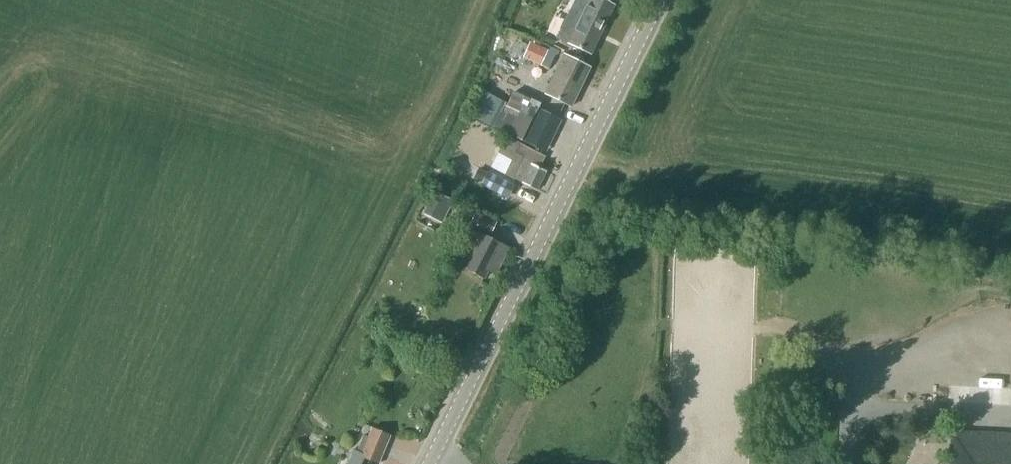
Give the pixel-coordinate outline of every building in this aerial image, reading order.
[(557,39),(590,55),(614,5),(604,0),(576,0),(557,39)] [(531,44),(524,58),(540,65),(546,51),(531,44)] [(570,106),(590,67),(564,55),(544,94),(570,106)] [(481,91),(470,116),(493,127),(505,102),(481,91)] [(524,142),(541,150),(557,118),(539,110),(524,142)] [(543,162),(545,157),(505,137),(497,154),(511,160),(504,174),(536,190),(546,171),(540,168),(543,162)] [(482,182),(487,171),(481,168),(475,179),(482,182)] [(515,185),(487,171),(482,182),(480,186),(508,199),(515,185)] [(433,191),(422,214),(442,224),(454,201),(433,191)] [(497,223),(475,212),(469,223),(491,234),(497,223)] [(468,227),(450,262),(464,269),(483,278),(487,270),(495,274),(509,247),(481,233),(468,227)] [(419,340),(415,349),(427,354),(431,346),(419,340)] [(364,460),(376,463),(378,463),(389,435),(372,428),(368,436),(363,434),(356,452),(353,450),(348,463),(363,463),(364,460)] [(950,431),(948,463),(1010,463),(1010,434),(950,431)]
